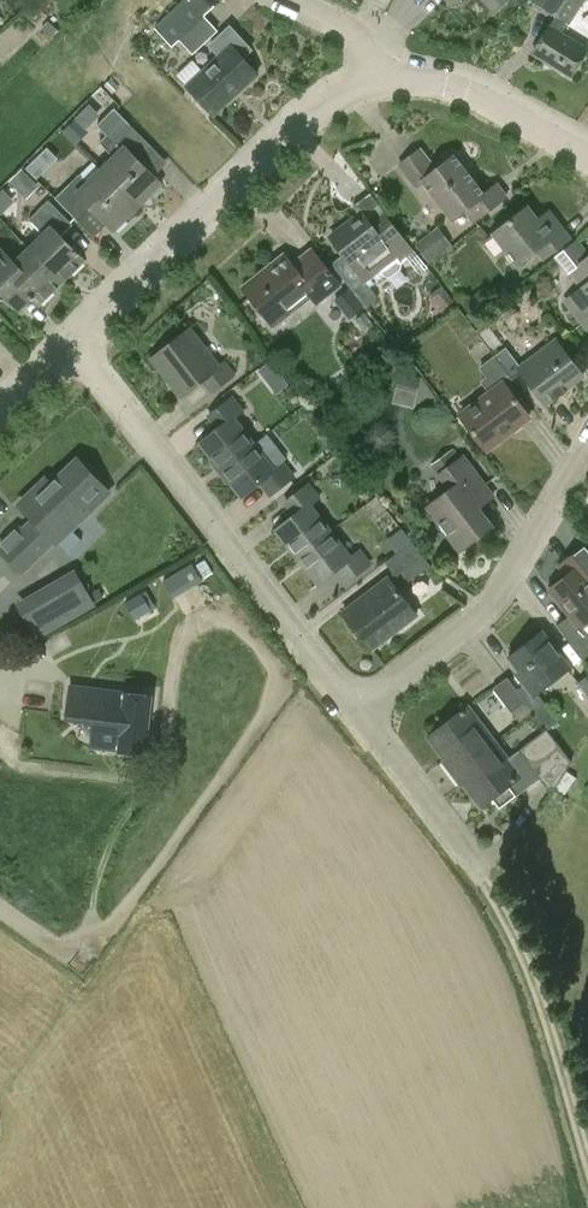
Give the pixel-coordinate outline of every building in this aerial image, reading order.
[(217,32),(204,17),(214,8),(207,0),(190,0),(189,1),(188,0),(184,0),(154,29),(171,48),(179,41),(192,56),(217,32)] [(495,15),(510,0),(481,0),(495,15)] [(561,35),(568,24),(569,25),(585,0),(530,0),(531,2),(556,17),(549,27),(532,54),(571,78),(587,52),(561,35)] [(220,56),(203,72),(193,60),(176,76),(213,116),(258,75),(243,59),(252,51),(230,28),(210,46),(220,56)] [(90,102),(64,130),(77,142),(103,114),(90,102)] [(114,157),(101,171),(137,209),(161,185),(154,177),(168,163),(115,108),(97,126),(107,136),(100,143),(114,157)] [(415,190),(424,184),(453,220),(464,212),(473,223),(506,198),(497,186),(483,196),(454,157),(437,170),(420,148),(397,166),(415,190)] [(26,199),(39,186),(22,169),(9,181),(26,199)] [(45,184),(57,193),(66,180),(55,171),(45,184)] [(94,238),(106,226),(113,232),(137,209),(101,171),(88,183),(80,174),(55,199),(94,238)] [(329,237),(343,255),(333,263),(354,290),(365,281),(370,287),(385,276),(389,278),(401,270),(400,266),(397,262),(412,251),(368,195),(352,208),(358,216),(329,237)] [(44,234),(27,250),(60,285),(84,261),(60,237),(72,225),(49,200),(29,219),(44,234)] [(542,217),(536,221),(526,209),(494,234),(519,267),(538,252),(544,260),(569,240),(557,226),(552,230),(542,217)] [(415,244),(430,262),(452,242),(437,225),(415,244)] [(555,257),(581,290),(564,303),(587,333),(587,251),(579,239),(555,257)] [(33,300),(39,306),(60,285),(27,250),(16,262),(0,246),(0,292),(20,313),(33,300)] [(341,286),(312,249),(293,264),(284,254),(241,289),(272,329),(310,299),(315,306),(341,286)] [(453,303),(444,291),(430,302),(437,311),(432,315),(434,318),(453,303)] [(180,398),(200,383),(210,396),(236,376),(225,361),(217,366),(190,331),(151,360),(180,398)] [(555,341),(521,367),(506,347),(493,357),(495,360),(511,380),(520,373),(546,406),(583,378),(555,341)] [(530,419),(504,385),(511,380),(495,360),(493,357),(479,368),(487,378),(481,383),(489,393),(459,416),(486,452),(530,419)] [(271,361),(258,369),(274,392),(287,383),(271,361)] [(254,446),(235,420),(245,412),(232,395),(205,416),(216,431),(199,444),(221,471),(254,446)] [(284,461),(273,470),(254,446),(221,471),(241,498),(259,485),(269,499),(296,478),(284,461)] [(463,458),(461,459),(452,448),(430,464),(450,491),(427,509),(459,552),(492,528),(479,510),(493,499),(463,458)] [(54,543),(56,545),(110,493),(78,460),(43,492),(38,487),(18,506),(31,520),(22,528),(18,523),(0,541),(0,550),(23,573),(54,543)] [(331,533),(310,507),(321,499),(309,483),(282,504),(293,517),(276,531),(298,559),(331,533)] [(360,550),(350,558),(331,533),(298,559),(318,586),(335,573),(345,586),(372,565),(360,550)] [(416,617),(396,591),(430,565),(412,542),(388,561),(385,563),(394,573),(341,614),(371,652),(416,617)] [(582,628),(587,624),(587,553),(584,548),(558,568),(566,578),(548,591),(568,617),(557,626),(585,661),(587,659),(587,636),(582,628)] [(192,564),(184,569),(194,586),(202,581),(192,564)] [(33,599),(19,607),(31,629),(38,641),(46,637),(67,625),(95,608),(75,574),(33,599)] [(141,594),(125,604),(135,621),(151,612),(141,594)] [(516,675),(524,685),(517,690),(532,713),(546,729),(557,720),(537,694),(569,670),(541,633),(509,658),(520,672),(516,675)] [(587,696),(587,675),(578,683),(587,696)] [(532,713),(517,690),(507,677),(492,689),(519,723),(532,713)] [(89,750),(118,753),(145,756),(152,696),(125,693),(69,685),(64,722),(91,725),(89,750)] [(428,738),(453,771),(493,742),(467,708),(428,738)] [(520,778),(520,777),(532,768),(551,794),(572,762),(546,729),(506,760),(493,742),(453,771),(481,808),(492,799),(499,809),(517,796),(510,786),(520,778)]
